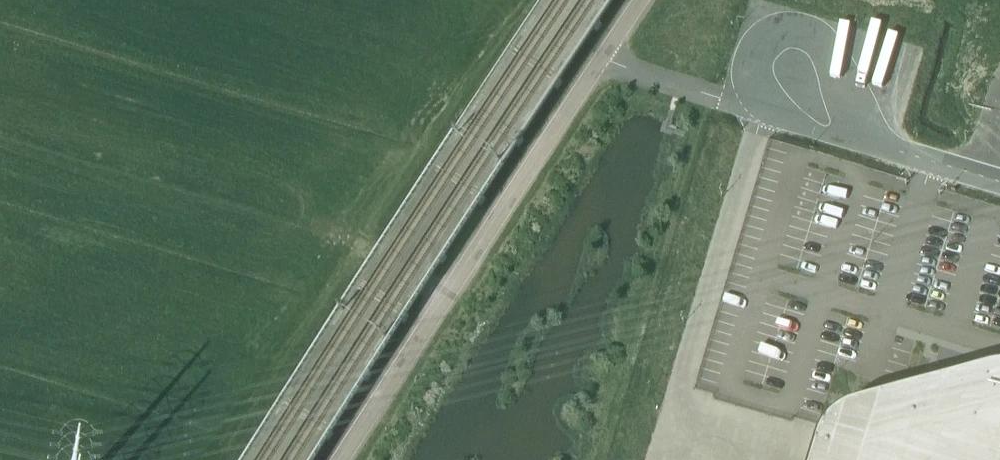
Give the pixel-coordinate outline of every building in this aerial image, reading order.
[(814,459),(999,459),(999,371),(998,372),(996,372),(994,373),(991,373),(989,374),(987,375),(859,409),(857,410),(855,410),(853,411),(851,412),(849,412),(847,413),(845,414),(843,415),(841,417),(839,418),(837,419),(835,420),(834,422),(832,423),(831,425),(829,427),(828,428),(826,430),(825,432),(824,434),(823,436),(822,438),(821,440),(820,442),(819,444),(818,446),(814,459)]
